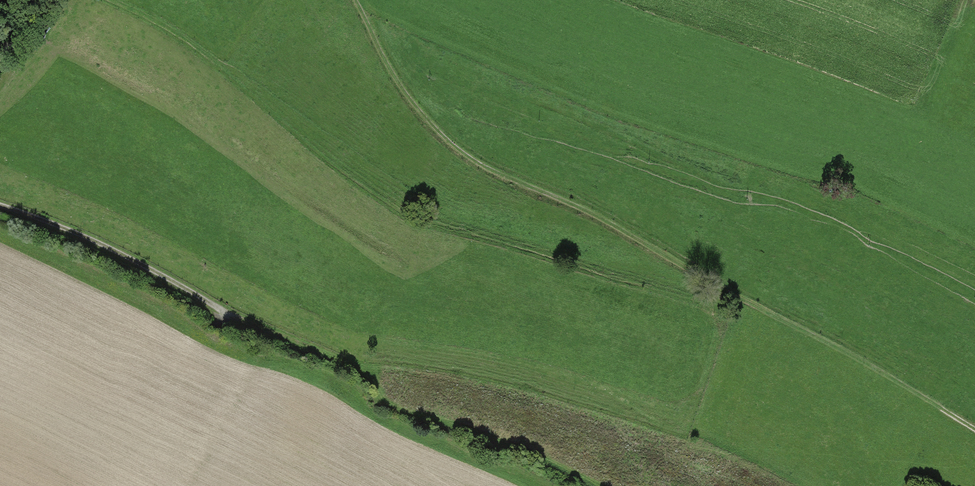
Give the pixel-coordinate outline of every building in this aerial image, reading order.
[(49,0),(42,0),(38,9),(47,13),(52,2),(49,0)]
